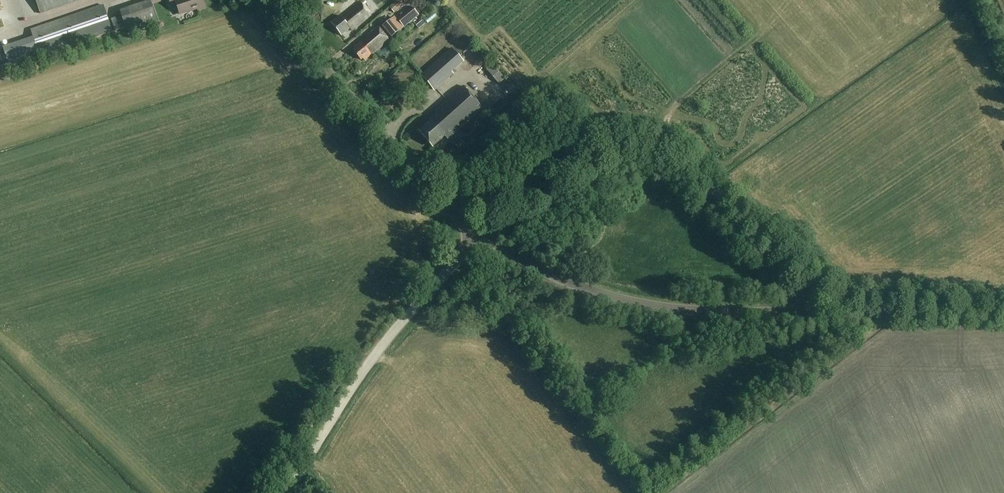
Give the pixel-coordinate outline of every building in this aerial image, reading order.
[(40,13),(80,0),(35,0),(40,13)] [(117,4),(120,11),(131,7),(129,0),(117,4)] [(180,0),(169,0),(170,4),(175,2),(180,15),(197,10),(197,11),(205,9),(202,0),(181,0),(180,0)] [(389,7),(394,13),(404,5),(400,0),(398,0),(389,7)] [(120,11),(127,34),(158,24),(150,1),(131,7),(120,11)] [(352,32),(371,16),(360,4),(342,20),(340,17),(331,25),(341,37),(350,30),(352,32)] [(31,30),(34,37),(3,48),(10,68),(40,57),(112,32),(103,5),(31,30)] [(412,7),(397,19),(404,27),(419,15),(412,7)] [(382,28),(391,38),(403,28),(394,18),(382,28)] [(425,24),(423,21),(416,26),(419,29),(425,24)] [(362,59),(364,62),(389,40),(378,27),(367,37),(368,38),(363,43),(362,41),(356,46),(357,48),(353,51),(361,60),(362,59)] [(589,46),(583,52),(596,66),(602,60),(589,46)] [(453,74),(451,72),(463,62),(452,49),(421,76),(435,91),(453,74)] [(493,65),(492,66),(487,70),(486,70),(498,84),(504,79),(493,65)] [(482,109),(463,88),(456,94),(458,96),(452,102),(450,99),(435,112),(437,114),(418,132),(432,148),(445,137),(447,140),(482,109)] [(502,102),(508,98),(504,92),(498,97),(502,102)] [(596,99),(600,105),(606,102),(602,95),(596,99)] [(487,100),(495,107),(499,102),(491,96),(487,100)] [(461,141),(456,145),(459,150),(465,145),(461,141)]
